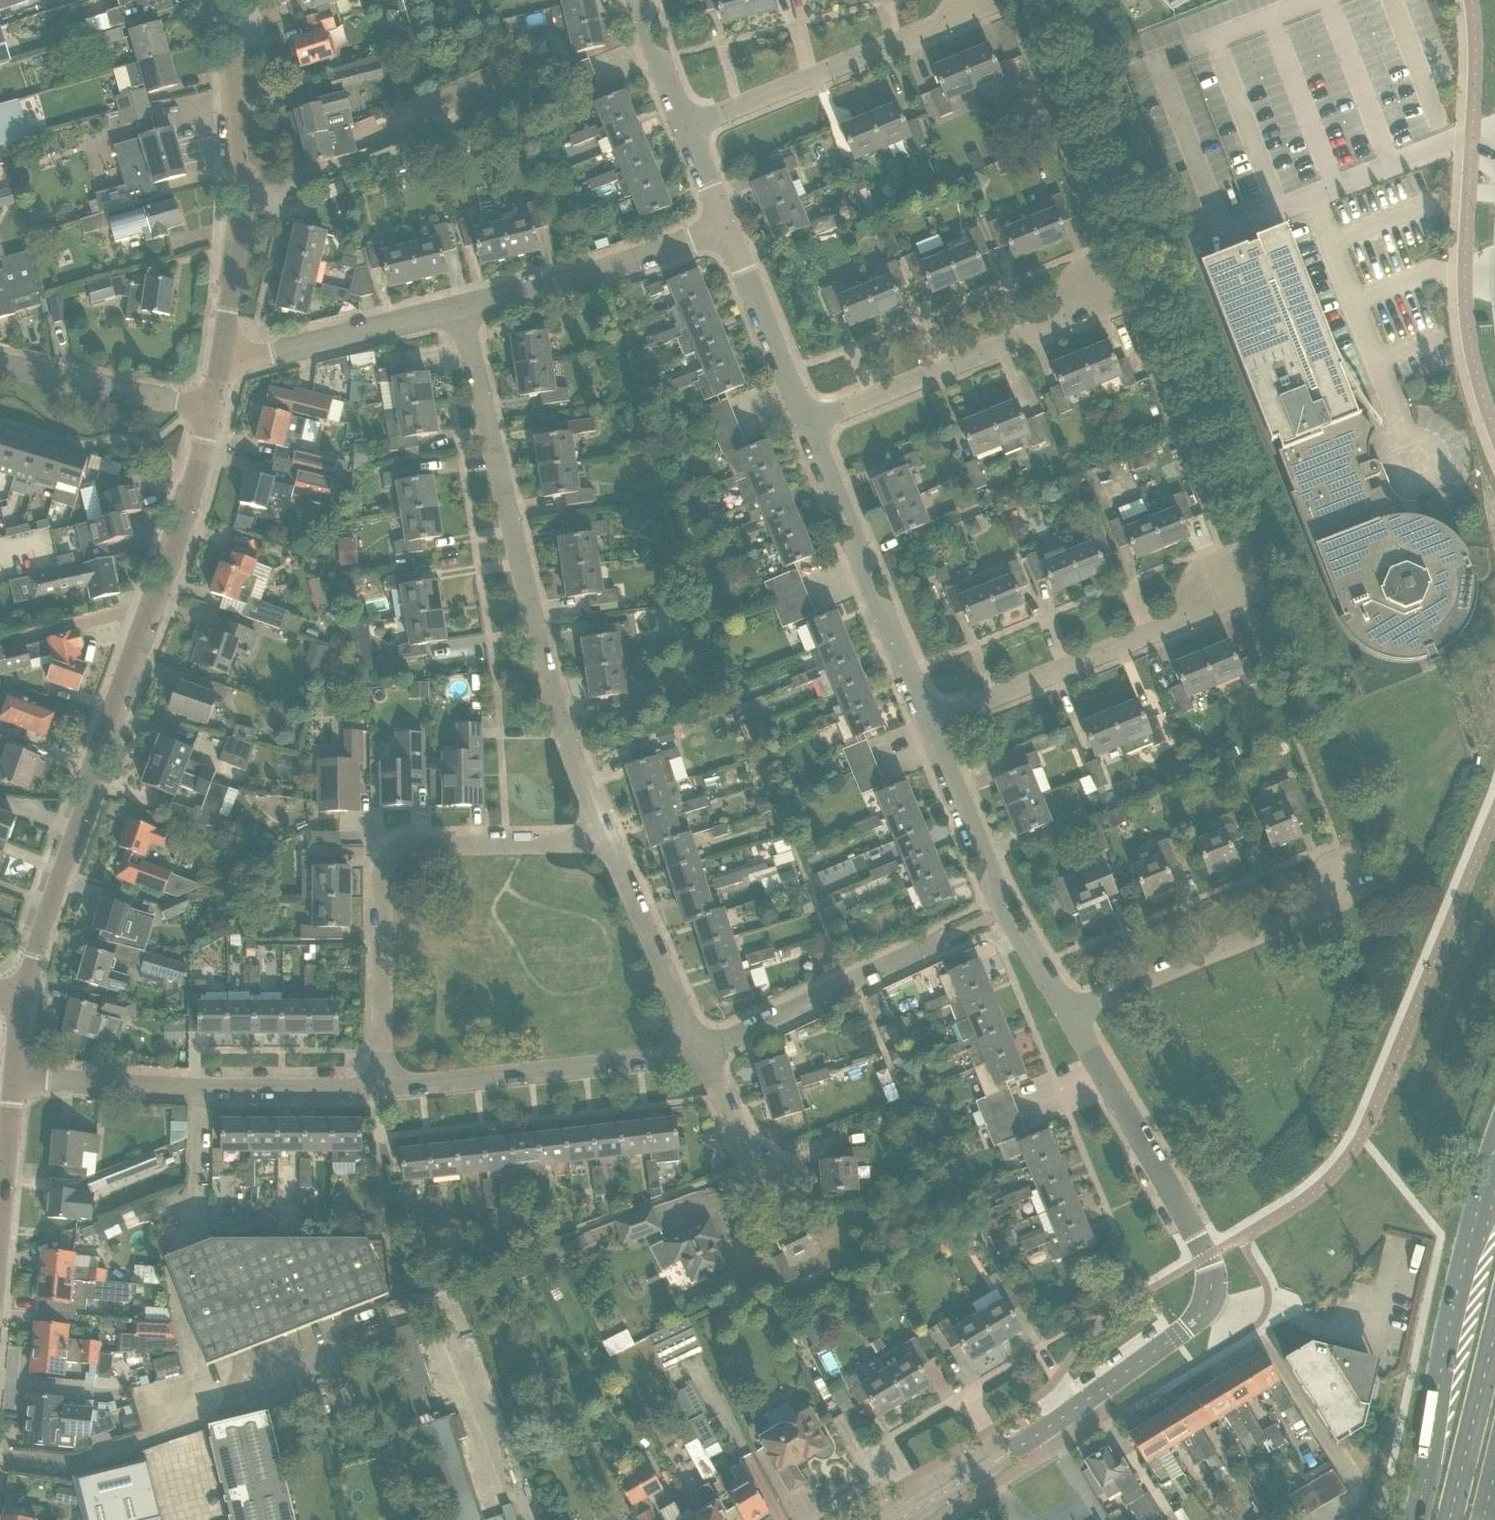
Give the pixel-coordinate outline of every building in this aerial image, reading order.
[(17,6),(15,0),(0,0),(0,11),(17,6)] [(87,16),(103,12),(101,0),(84,0),(87,16)] [(106,13),(106,14),(110,28),(173,8),(170,0),(117,0),(120,9),(106,13)] [(336,4),(335,0),(312,0),(315,9),(328,5),(329,6),(336,4)] [(597,23),(592,0),(587,0),(561,6),(567,30),(597,23)] [(707,11),(719,8),(722,23),(723,23),(723,22),(749,15),(745,0),(705,0),(707,11)] [(749,15),(775,9),(776,10),(777,10),(774,0),(745,0),(749,15)] [(1170,14),(1194,0),(1158,0),(1170,14)] [(335,29),(329,6),(328,5),(315,9),(301,13),(308,36),(292,41),(301,68),(332,58),(325,31),(335,29)] [(604,45),(602,45),(597,23),(567,30),(572,54),(604,46),(604,45)] [(125,67),(168,54),(160,24),(128,33),(136,63),(125,66),(125,67)] [(548,40),(561,37),(559,27),(545,30),(548,40)] [(102,47),(123,41),(119,29),(98,36),(102,47)] [(534,44),(548,40),(545,30),(531,33),(534,44)] [(9,61),(0,31),(0,64),(9,61)] [(1286,190),(1319,178),(1267,36),(1236,47),(1247,75),(1256,71),(1260,82),(1261,82),(1275,119),(1262,123),(1286,190)] [(1006,61),(996,65),(988,46),(987,46),(988,48),(960,59),(973,92),(999,82),(1003,92),(1017,86),(1006,61)] [(145,94),(177,85),(168,54),(125,67),(131,89),(143,86),(145,92),(116,100),(119,111),(147,103),(145,94)] [(1194,63),(1223,151),(1229,148),(1227,140),(1238,137),(1212,57),(1194,63)] [(332,93),(383,80),(376,58),(327,73),(332,93)] [(947,103),(973,92),(960,59),(935,70),(934,68),(933,68),(941,88),(930,92),(941,118),(952,114),(947,103)] [(569,81),(593,71),(588,60),(564,70),(569,81)] [(573,93),(597,83),(593,71),(569,81),(573,93)] [(578,104),(602,94),(597,83),(573,93),(578,104)] [(623,95),(624,95),(624,94),(592,106),(602,129),(632,117),(623,95)] [(347,112),(350,111),(346,95),(318,101),(319,106),(289,114),(296,140),(350,126),(347,112)] [(14,136),(5,103),(0,105),(0,143),(12,140),(11,137),(14,136)] [(123,125),(151,117),(147,103),(119,111),(123,125)] [(915,120),(904,124),(896,105),(895,106),(896,107),(869,118),(882,150),(909,139),(914,150),(925,145),(915,120)] [(612,151),(641,139),(632,117),(602,129),(597,131),(595,126),(582,132),(586,142),(598,137),(600,141),(607,138),(612,151)] [(855,161),(882,150),(869,118),(843,129),(842,127),(841,128),(855,161)] [(424,125),(369,148),(374,161),(374,162),(430,140),(424,125)] [(308,165),(356,153),(350,126),(296,140),(296,141),(302,139),(308,165)] [(149,185),(185,175),(173,129),(113,146),(124,187),(96,194),(101,215),(133,206),(133,205),(153,200),(149,185)] [(573,148),(586,142),(582,132),(568,137),(573,148)] [(622,173),(650,162),(641,139),(612,151),(622,173)] [(979,152),(967,157),(972,170),(984,165),(979,152)] [(786,176),(798,168),(793,156),(768,166),(772,177),(753,185),(753,186),(755,185),(766,212),(796,199),(786,176)] [(624,199),(659,184),(650,162),(622,173),(616,176),(614,171),(600,177),(605,187),(616,182),(624,199)] [(834,183),(846,179),(840,163),(829,167),(834,183)] [(857,195),(866,191),(854,164),(845,168),(857,195)] [(1184,224),(1205,216),(1188,170),(1179,174),(1188,196),(1183,198),(1174,176),(1166,179),(1184,224)] [(975,172),(970,182),(981,187),(986,177),(975,172)] [(591,193),(605,187),(600,177),(587,183),(591,193)] [(669,206),(668,206),(659,184),(624,199),(624,200),(633,196),(642,218),(670,207),(669,206)] [(15,205),(11,189),(0,192),(0,209),(15,205)] [(1060,223),(1071,219),(1061,194),(1049,199),(1053,208),(1028,218),(1040,247),(1065,237),(1065,238),(1066,238),(1060,223)] [(775,240),(808,227),(796,199),(766,212),(777,238),(775,239),(775,240)] [(167,230),(182,226),(175,200),(134,211),(133,206),(101,215),(81,221),(84,235),(111,228),(115,244),(144,236),(145,241),(168,236),(167,230)] [(534,230),(546,227),(539,201),(527,204),(528,216),(502,222),(510,255),(538,248),(538,250),(539,250),(534,230)] [(1028,218),(1027,218),(1023,209),(988,224),(998,249),(1008,244),(1015,259),(1016,259),(1015,257),(1040,247),(1028,218)] [(502,222),(499,222),(497,211),(459,220),(465,247),(477,244),(482,264),(483,264),(482,262),(510,255),(502,222)] [(816,236),(842,226),(837,214),(811,225),(816,236)] [(623,231),(636,225),(632,216),(619,221),(623,231)] [(453,250),(448,230),(447,224),(434,228),(437,237),(409,245),(418,278),(445,271),(446,273),(447,273),(442,253),(453,250)] [(325,234),(316,231),(296,227),(290,254),(319,261),(325,234)] [(988,253),(981,234),(978,228),(966,233),(969,241),(945,251),(957,281),(982,271),(983,272),(984,272),(978,257),(988,253)] [(1360,415),(1358,416),(1286,233),(1203,266),(1273,442),(1277,440),(1281,451),(1277,453),(1293,494),(1290,495),(1335,612),(1339,610),(1342,619),(1339,620),(1341,625),(1346,632),(1356,643),(1368,652),(1375,656),(1378,657),(1393,661),(1408,662),(1423,659),(1426,659),(1429,666),(1438,662),(1435,655),(1438,654),(1451,645),(1462,633),(1470,620),(1470,619),(1475,605),(1476,589),(1475,574),(1473,568),(1470,569),(1466,561),(1470,559),(1463,548),(1453,537),(1440,528),(1426,521),(1415,519),(1406,518),(1406,512),(1400,510),(1395,508),(1390,505),(1386,501),(1383,496),(1381,491),(1376,478),(1377,478),(1378,477),(1379,476),(1379,475),(1380,474),(1380,472),(1381,471),(1380,470),(1380,468),(1379,467),(1379,466),(1378,465),(1377,464),(1375,463),(1374,463),(1373,463),(1371,463),(1370,464),(1368,458),(1368,452),(1368,446),(1370,440),(1372,435),(1374,432),(1360,417),(1361,416),(1360,415)] [(941,235),(918,242),(922,254),(945,246),(941,235)] [(409,245),(383,253),(380,241),(367,245),(373,270),(384,267),(389,287),(390,287),(390,285),(418,278),(409,245)] [(945,251),(944,252),(942,247),(916,258),(914,254),(905,258),(915,282),(926,278),(932,293),(933,292),(933,291),(957,281),(945,251)] [(14,313),(10,300),(37,292),(37,294),(38,294),(27,252),(5,258),(1,260),(4,270),(2,271),(2,270),(0,271),(0,318),(14,313)] [(313,288),(319,261),(290,254),(284,281),(313,288)] [(355,270),(357,260),(343,257),(340,268),(354,271),(355,270)] [(906,286),(898,268),(896,262),(883,267),(887,278),(864,288),(875,315),(900,304),(900,306),(901,305),(895,290),(906,286)] [(372,295),(367,271),(366,267),(355,270),(354,271),(350,291),(349,295),(360,297),(372,295)] [(696,274),(697,273),(697,272),(663,286),(671,308),(705,295),(696,274)] [(130,281),(126,282),(125,276),(87,286),(92,305),(115,299),(120,298),(129,300),(126,320),(144,322),(145,314),(156,315),(156,313),(170,316),(175,282),(147,278),(147,283),(131,287),(130,281)] [(307,315),(313,288),(284,281),(278,308),(307,315)] [(650,297),(664,292),(660,282),(646,288),(650,297)] [(333,298),(336,288),(322,284),(319,294),(333,298)] [(864,288),(838,298),(834,286),(822,291),(833,316),(843,312),(849,326),(850,326),(850,325),(875,315),(864,288)] [(349,295),(350,291),(336,288),(333,298),(348,301),(348,300),(349,295)] [(680,331),(714,318),(705,295),(671,308),(679,328),(680,331)] [(66,320),(62,301),(61,298),(49,302),(54,323),(66,320)] [(682,356),(723,340),(714,318),(680,331),(679,328),(665,333),(669,342),(676,340),(682,356)] [(548,333),(559,331),(558,320),(531,323),(532,335),(512,338),(512,339),(514,339),(518,367),(551,362),(548,333)] [(655,347),(669,342),(665,333),(651,338),(655,347)] [(699,375),(732,363),(723,340),(682,356),(683,358),(692,355),(698,373),(699,375)] [(1126,358),(1115,363),(1107,344),(1106,344),(1107,346),(1080,356),(1093,388),(1120,377),(1124,388),(1136,384),(1126,358)] [(1066,399),(1093,388),(1080,356),(1054,367),(1053,365),(1052,366),(1060,385),(1050,389),(1060,415),(1072,411),(1066,399)] [(567,390),(555,391),(551,362),(518,367),(522,395),(520,395),(520,396),(541,393),(542,405),(569,401),(567,390)] [(743,384),(741,385),(732,363),(699,375),(698,373),(684,378),(687,387),(697,384),(703,401),(743,385),(743,384)] [(336,365),(335,374),(347,375),(348,366),(336,365)] [(428,374),(407,378),(405,366),(378,370),(380,383),(393,383),(397,409),(430,404),(426,376),(428,376),(428,374)] [(673,392),(687,387),(684,378),(670,383),(673,392)] [(265,404),(264,409),(290,416),(291,413),(326,423),(327,421),(332,401),(333,399),(294,389),(293,394),(269,388),(265,404)] [(708,420),(732,410),(727,399),(703,409),(708,420)] [(1034,417),(1023,422),(1015,402),(1014,403),(1015,405),(989,415),(1005,455),(1019,449),(1016,441),(1026,436),(1031,448),(1044,443),(1034,417)] [(265,404),(260,403),(256,418),(261,419),(256,441),(290,449),(293,439),(300,441),(306,421),(290,416),(264,409),(265,404)] [(437,432),(435,432),(430,404),(397,409),(384,411),(389,440),(390,439),(392,452),(418,448),(417,436),(437,433),(437,432)] [(712,431),(736,421),(732,410),(708,420),(712,431)] [(1003,456),(1005,455),(989,415),(962,426),(962,424),(961,425),(974,458),(1000,447),(1003,456)] [(590,433),(595,432),(593,419),(574,421),(554,424),(556,436),(535,439),(536,440),(538,439),(542,468),(574,463),(571,436),(590,433)] [(717,441),(741,432),(736,421),(712,431),(717,441)] [(722,452),(745,443),(741,432),(717,441),(722,452)] [(25,441),(4,434),(0,449),(0,473),(14,477),(25,441)] [(35,484),(46,447),(25,441),(14,477),(35,484)] [(765,444),(767,444),(766,443),(726,459),(733,477),(735,482),(774,466),(765,444)] [(55,490),(66,453),(46,447),(35,484),(55,490)] [(1135,467),(1159,462),(1156,449),(1132,454),(1135,467)] [(335,474),(338,463),(295,451),(292,462),(335,474)] [(55,490),(52,501),(73,508),(88,460),(66,453),(55,490)] [(906,469),(918,464),(914,453),(888,463),(893,474),(873,482),(874,483),(876,482),(887,508),(917,496),(906,469)] [(974,492),(985,488),(975,461),(964,465),(974,492)] [(591,490),(577,492),(574,463),(542,468),(546,496),(544,496),(544,497),(565,494),(566,506),(592,502),(591,490)] [(744,505),(783,488),(774,466),(735,482),(733,477),(723,482),(727,491),(736,487),(744,505)] [(330,493),(333,481),(290,469),(287,482),(248,472),(240,504),(267,511),(271,495),(291,500),(295,484),(330,493)] [(432,478),(411,481),(409,470),(382,474),(384,488),(396,486),(400,513),(434,508),(430,480),(432,479),(432,478)] [(141,511),(135,487),(122,491),(118,478),(99,472),(95,485),(104,519),(76,526),(141,511)] [(716,496),(727,491),(723,482),(712,486),(716,496)] [(764,523),(793,511),(783,488),(744,505),(751,523),(762,518),(764,523)] [(993,509),(997,493),(984,489),(980,505),(993,509)] [(1182,522),(1192,518),(1182,493),(1170,498),(1173,504),(1148,514),(1161,546),(1186,536),(1187,537),(1188,537),(1182,522)] [(1153,495),(1122,507),(1127,520),(1158,508),(1153,495)] [(896,537),(928,523),(917,496),(887,508),(897,535),(896,536),(896,537)] [(441,536),(439,536),(434,508),(400,513),(404,541),(393,543),(395,556),(422,552),(421,540),(441,537),(441,536)] [(141,511),(76,526),(83,556),(85,563),(110,557),(107,545),(107,544),(109,543),(133,538),(128,517),(127,515),(129,515),(141,512),(141,511)] [(773,545),(802,534),(793,511),(764,523),(767,529),(773,545)] [(957,511),(931,521),(936,533),(961,522),(957,511)] [(237,527),(252,530),(255,516),(239,513),(237,527)] [(1137,557),(1161,546),(1148,514),(1123,523),(1121,518),(1109,523),(1119,548),(1130,544),(1136,558),(1137,558),(1137,557)] [(767,529),(764,523),(762,518),(751,523),(746,525),(751,536),(767,529)] [(47,519),(36,522),(38,530),(49,527),(47,519)] [(593,535),(606,533),(604,521),(598,522),(578,525),(580,537),(559,540),(559,541),(561,540),(565,568),(597,564),(593,535)] [(976,521),(964,525),(969,537),(975,535),(978,527),(976,521)] [(29,524),(17,527),(19,535),(31,532),(31,531),(29,524)] [(735,542),(751,536),(746,525),(730,531),(735,542)] [(6,530),(5,530),(7,537),(19,535),(17,527),(6,530)] [(1110,551),(1102,533),(1099,527),(1087,532),(1090,541),(1066,550),(1079,580),(1103,569),(1104,571),(1105,570),(1099,556),(1110,551)] [(812,555),(811,555),(802,534),(773,545),(782,568),(812,556),(812,555)] [(355,538),(338,539),(340,565),(357,564),(355,538)] [(1054,590),(1079,580),(1066,550),(1041,561),(1038,552),(1027,557),(1037,582),(1047,577),(1053,592),(1054,591),(1054,590)] [(57,557),(59,569),(67,567),(64,555),(57,557)] [(262,565),(252,562),(233,555),(229,567),(221,564),(211,593),(236,602),(236,601),(247,605),(243,616),(262,623),(282,630),(289,613),(250,599),(262,565)] [(90,601),(120,594),(112,558),(82,565),(83,567),(29,577),(33,602),(87,589),(90,601)] [(1017,589),(1028,585),(1017,560),(1006,565),(1011,577),(986,587),(986,588),(997,614),(1021,603),(1022,605),(1023,604),(1017,589)] [(615,591),(601,593),(597,564),(565,568),(570,597),(568,597),(568,598),(588,595),(590,606),(617,603),(615,591)] [(939,585),(950,580),(945,567),(934,571),(939,585)] [(779,589),(802,581),(797,569),(775,579),(779,589)] [(436,582),(416,585),(414,574),(387,578),(388,593),(393,592),(393,601),(400,600),(403,617),(439,611),(434,583),(436,583),(436,582)] [(986,588),(986,587),(981,575),(944,590),(954,615),(965,611),(971,625),(972,625),(972,624),(997,614),(986,588)] [(339,594),(348,586),(339,577),(336,580),(334,577),(328,582),(339,594)] [(784,601),(779,589),(775,579),(763,583),(773,606),(784,601)] [(784,601),(806,592),(802,581),(779,589),(784,601)] [(789,612),(811,603),(806,592),(784,601),(789,612)] [(793,623),(789,612),(784,601),(773,606),(782,628),(793,623)] [(793,623),(815,614),(811,603),(789,612),(793,623)] [(445,639),(443,640),(439,611),(403,617),(407,645),(398,646),(400,660),(427,655),(425,644),(445,640),(445,639)] [(835,615),(836,614),(836,613),(796,630),(806,652),(844,636),(835,615)] [(617,635),(630,633),(628,622),(602,626),(603,637),(583,640),(583,641),(585,641),(589,669),(622,664),(617,635)] [(257,634),(245,630),(226,623),(222,636),(199,628),(197,632),(203,634),(193,662),(228,675),(236,651),(249,656),(257,634)] [(367,623),(346,626),(364,672),(371,671),(371,661),(373,660),(367,623)] [(83,648),(78,632),(48,640),(47,636),(43,637),(44,641),(3,652),(0,642),(0,677),(54,662),(54,664),(48,681),(78,692),(87,666),(83,664),(79,649),(83,648)] [(333,635),(330,641),(332,647),(339,649),(344,648),(346,642),(344,636),(339,633),(333,635)] [(819,673),(853,659),(844,636),(806,652),(806,654),(811,652),(817,669),(819,673)] [(312,643),(307,656),(322,661),(327,648),(312,643)] [(1247,657),(1236,662),(1229,643),(1228,643),(1228,645),(1202,656),(1215,687),(1241,677),(1246,687),(1258,683),(1247,657)] [(331,654),(327,666),(333,668),(341,664),(343,657),(331,654)] [(1187,698),(1215,687),(1202,656),(1176,666),(1175,665),(1174,665),(1182,684),(1171,689),(1181,714),(1192,709),(1187,698)] [(821,698),(862,682),(853,659),(819,673),(817,669),(804,674),(808,684),(814,681),(821,698)] [(638,692),(626,694),(622,664),(589,669),(593,698),(591,698),(592,699),(612,696),(614,707),(640,704),(638,692)] [(794,690),(808,684),(804,674),(790,680),(794,690)] [(837,718),(871,704),(862,682),(821,698),(822,700),(834,695),(839,706),(833,708),(835,713),(837,718)] [(217,696),(195,689),(179,683),(170,710),(207,724),(217,696)] [(25,699),(24,701),(9,696),(0,720),(46,737),(55,712),(28,703),(28,701),(25,699)] [(748,702),(739,706),(747,724),(756,720),(748,702)] [(1156,716),(1145,721),(1137,702),(1136,702),(1137,704),(1110,715),(1127,755),(1152,744),(1153,747),(1166,742),(1156,716)] [(881,725),(880,726),(871,704),(837,718),(835,713),(822,719),(826,728),(835,724),(843,742),(882,726),(881,725)] [(1126,755),(1127,755),(1110,715),(1084,725),(1083,723),(1082,724),(1096,758),(1122,747),(1126,755)] [(813,734),(826,728),(822,719),(809,724),(813,734)] [(439,766),(439,777),(443,782),(443,806),(471,805),(483,805),(483,778),(483,774),(483,771),(482,739),(482,724),(462,724),(453,725),(452,753),(442,753),(442,765),(439,766)] [(252,744),(255,731),(235,726),(232,740),(252,744)] [(342,760),(318,761),(319,792),(319,812),(348,811),(359,811),(359,803),(358,783),(358,763),(363,763),(362,731),(342,731),(342,760)] [(394,760),(382,760),(383,807),(411,806),(415,806),(415,788),(422,788),(424,788),(423,770),(423,733),(403,734),(394,734),(394,760)] [(194,750),(179,744),(160,737),(152,760),(211,783),(216,771),(190,761),(194,750)] [(252,744),(232,740),(227,738),(218,764),(244,773),(255,745),(252,744)] [(847,761),(871,751),(867,740),(843,750),(847,761)] [(19,753),(3,748),(0,749),(0,780),(8,783),(8,782),(27,789),(32,775),(39,777),(43,766),(42,766),(41,767),(36,765),(38,759),(19,753)] [(669,762),(679,759),(676,749),(652,756),(653,760),(628,768),(628,769),(629,768),(637,794),(675,782),(669,762)] [(852,772),(876,762),(871,751),(847,761),(852,772)] [(1029,768),(1041,763),(1036,752),(1010,762),(1015,773),(996,781),(996,782),(998,781),(1009,807),(1040,795),(1029,768)] [(210,784),(211,783),(152,760),(142,784),(176,797),(179,789),(205,797),(201,808),(196,806),(194,811),(171,804),(167,816),(214,828),(228,789),(210,784)] [(1095,790),(1107,785),(1098,760),(1086,765),(1095,790)] [(856,783),(880,774),(876,762),(852,772),(856,783)] [(861,795),(885,785),(880,774),(856,783),(861,795)] [(1292,817),(1303,813),(1289,780),(1265,790),(1272,808),(1258,814),(1272,848),(1273,848),(1272,846),(1298,835),(1299,837),(1300,837),(1292,817)] [(705,797),(681,804),(675,782),(637,794),(645,820),(707,801),(705,797)] [(904,785),(906,785),(905,784),(877,795),(887,818),(913,807),(904,785)] [(1018,836),(1051,822),(1040,795),(1009,807),(1019,834),(1018,835),(1018,836)] [(768,797),(755,801),(759,814),(772,810),(768,797)] [(685,815),(708,808),(707,801),(645,820),(653,846),(652,846),(652,847),(691,835),(685,815)] [(1128,805),(1107,814),(1113,827),(1133,819),(1128,805)] [(896,841),(922,829),(913,807),(887,818),(896,841)] [(1057,834),(1083,823),(1077,810),(1052,821),(1057,834)] [(7,843),(15,819),(0,814),(0,841),(7,843)] [(1240,839),(1232,821),(1229,814),(1205,824),(1206,827),(1194,832),(1196,839),(1195,839),(1209,874),(1210,874),(1210,872),(1235,861),(1236,863),(1237,863),(1229,844),(1240,839)] [(869,831),(880,827),(876,818),(865,822),(869,831)] [(127,850),(117,877),(136,884),(163,894),(175,899),(186,894),(203,886),(171,873),(143,862),(150,844),(163,848),(168,833),(148,826),(129,819),(119,847),(127,850)] [(854,837),(869,831),(865,822),(850,828),(854,837)] [(1097,822),(1085,827),(1089,836),(1100,832),(1097,822)] [(713,839),(727,834),(724,824),(710,829),(713,839)] [(905,863),(932,852),(922,829),(896,841),(905,863)] [(343,842),(344,832),(315,831),(315,840),(343,842)] [(671,870),(704,859),(696,834),(691,835),(652,847),(663,844),(671,870)] [(1177,865),(1170,847),(1167,840),(1157,844),(1161,855),(1133,867),(1146,900),(1148,899),(1147,897),(1172,887),(1173,889),(1174,888),(1167,869),(1177,865)] [(914,886),(941,875),(932,852),(905,863),(914,886)] [(349,867),(328,867),(328,857),(300,857),(300,870),(312,870),(312,898),(347,898),(347,869),(349,869),(349,867)] [(698,862),(704,860),(704,859),(671,870),(679,896),(706,888),(698,862)] [(1117,894),(1109,876),(1103,861),(1073,873),(1077,883),(1068,887),(1064,877),(1050,882),(1066,920),(1079,914),(1083,925),(1084,925),(1084,923),(1110,912),(1110,914),(1111,914),(1105,899),(1117,894)] [(888,876),(900,872),(896,862),(884,866),(888,876)] [(872,882),(888,876),(884,866),(869,872),(872,882)] [(793,871),(782,875),(786,888),(798,885),(793,871)] [(714,891),(741,882),(738,873),(711,881),(714,891)] [(951,896),(950,897),(941,875),(914,886),(924,908),(951,897),(951,896)] [(723,910),(713,913),(706,888),(679,896),(686,922),(685,922),(685,923),(723,911),(723,910)] [(175,899),(160,906),(165,921),(192,909),(186,894),(175,899)] [(349,926),(347,926),(347,898),(312,898),(312,926),(300,926),(300,940),(343,940),(343,935),(341,935),(341,928),(349,928),(349,926)] [(102,899),(93,929),(100,931),(98,940),(144,951),(154,915),(140,911),(102,899)] [(746,915),(760,910),(757,901),(743,905),(746,915)] [(918,916),(916,911),(915,906),(901,911),(905,921),(918,916)] [(704,946),(731,937),(723,911),(685,923),(696,920),(704,946)] [(255,929),(241,929),(241,940),(255,940),(255,929)] [(240,936),(230,936),(231,947),(240,947),(240,940),(240,936)] [(712,972),(739,964),(731,937),(704,946),(712,972)] [(816,975),(837,967),(827,938),(805,945),(816,975)] [(109,972),(114,956),(88,948),(78,980),(104,988),(105,987),(124,993),(129,977),(109,972)] [(747,967),(775,959),(772,949),(744,957),(747,967)] [(180,984),(185,966),(146,954),(141,972),(140,978),(162,984),(164,979),(180,984)] [(977,963),(978,963),(978,962),(939,978),(946,996),(948,1000),(986,985),(977,963)] [(750,973),(743,975),(739,964),(712,972),(719,998),(718,998),(719,999),(755,988),(750,973)] [(250,981),(261,981),(261,966),(250,966),(250,981)] [(314,982),(315,968),(305,968),(305,982),(314,982)] [(261,996),(261,981),(250,981),(250,992),(228,992),(228,1003),(227,1003),(227,1032),(254,1032),(255,1002),(255,996),(261,996)] [(194,996),(205,995),(204,982),(194,982),(194,996)] [(313,996),(314,982),(305,982),(304,996),(313,996)] [(954,1024),(995,1007),(986,985),(948,1000),(946,996),(934,1000),(938,1010),(947,1007),(954,1024)] [(131,1006),(131,1004),(103,997),(99,1011),(133,1020),(136,1007),(131,1006)] [(927,1014),(938,1010),(934,1000),(923,1005),(927,1014)] [(65,1031),(61,1043),(64,1047),(80,1051),(84,1049),(87,1037),(104,1042),(117,1045),(123,1022),(110,1019),(96,1015),(98,1008),(91,1006),(72,1001),(64,1031),(65,1031)] [(282,1002),(255,1002),(254,1032),(282,1032),(282,1003),(282,1002)] [(189,1009),(189,1032),(199,1032),(199,1033),(200,1033),(200,1032),(227,1032),(227,1003),(201,1003),(199,1003),(199,1009),(189,1009)] [(310,1032),(310,1003),(282,1003),(282,1032),(310,1032)] [(338,1004),(318,1003),(310,1003),(310,1032),(336,1032),(336,1033),(337,1033),(338,1004)] [(963,1047),(1004,1030),(995,1007),(954,1024),(961,1042),(963,1047)] [(972,1069),(1013,1052),(1004,1030),(963,1047),(961,1042),(951,1046),(954,1056),(965,1051),(972,1069)] [(944,1060),(954,1056),(951,1046),(940,1050),(944,1060)] [(896,1047),(887,1051),(891,1059),(897,1057),(898,1052),(896,1047)] [(1023,1073),(1022,1074),(1013,1052),(972,1069),(981,1092),(1005,1082),(1024,1075),(1023,1073)] [(794,1085),(791,1077),(785,1058),(757,1067),(757,1068),(758,1067),(766,1093),(794,1085)] [(814,1084),(827,1080),(824,1071),(812,1074),(814,1084)] [(802,1087),(814,1084),(812,1074),(799,1078),(802,1087)] [(988,1110),(1013,1100),(1005,1082),(981,1092),(984,1098),(988,1110)] [(773,1120),(802,1111),(794,1085),(766,1093),(774,1119),(773,1119),(773,1120)] [(993,1121),(988,1110),(984,1098),(975,1102),(984,1125),(993,1121)] [(993,1121),(1017,1111),(1013,1100),(988,1110),(993,1121)] [(188,1138),(188,1110),(174,1110),(174,1122),(171,1122),(170,1145),(172,1145),(188,1138)] [(997,1133),(1022,1123),(1017,1111),(993,1121),(997,1133)] [(656,1164),(679,1161),(674,1120),(673,1120),(674,1121),(647,1124),(651,1155),(650,1155),(651,1161),(646,1162),(648,1180),(658,1178),(656,1164)] [(250,1122),(223,1123),(223,1121),(222,1121),(222,1154),(249,1154),(250,1154),(250,1122)] [(360,1153),(360,1141),(360,1121),(359,1121),(359,1122),(333,1122),(333,1164),(354,1164),(354,1174),(365,1174),(365,1161),(359,1161),(359,1153),(360,1153)] [(1002,1144),(997,1133),(993,1121),(984,1125),(993,1147),(1002,1144)] [(277,1153),(278,1153),(278,1122),(250,1122),(250,1154),(249,1154),(249,1160),(245,1160),(245,1174),(254,1174),(254,1161),(277,1161),(277,1153)] [(278,1153),(305,1153),(305,1122),(278,1122),(278,1153)] [(331,1164),(333,1164),(333,1122),(305,1122),(305,1153),(331,1153),(331,1164)] [(1004,1143),(1027,1134),(1022,1123),(997,1133),(1002,1144),(1004,1143)] [(650,1155),(651,1155),(647,1124),(620,1128),(623,1158),(650,1155)] [(596,1162),(623,1158),(620,1128),(593,1131),(596,1162)] [(569,1165),(596,1162),(593,1131),(565,1134),(569,1165)] [(54,1132),(51,1166),(55,1166),(54,1178),(80,1181),(86,1178),(86,1176),(87,1169),(82,1169),(83,1155),(96,1157),(98,1137),(54,1132)] [(1027,1134),(1004,1143),(1011,1160),(1023,1156),(1027,1167),(1055,1155),(1046,1134),(1048,1133),(1047,1132),(1029,1140),(1027,1134)] [(542,1168),(569,1165),(565,1134),(538,1137),(542,1168)] [(541,1168),(542,1168),(538,1137),(511,1140),(515,1179),(537,1177),(542,1176),(542,1174),(541,1168)] [(175,1153),(188,1148),(188,1138),(172,1145),(175,1153)] [(514,1179),(515,1179),(511,1140),(483,1143),(487,1174),(513,1171),(514,1179)] [(460,1177),(487,1174),(483,1143),(456,1146),(460,1177)] [(432,1180),(460,1177),(456,1146),(429,1149),(432,1180)] [(855,1163),(870,1161),(868,1147),(840,1149),(841,1161),(820,1163),(820,1164),(822,1164),(825,1192),(823,1192),(823,1193),(858,1190),(855,1163)] [(405,1183),(432,1180),(429,1149),(402,1152),(402,1151),(401,1151),(405,1183)] [(1036,1189),(1064,1178),(1055,1155),(1027,1167),(1036,1189)] [(94,1173),(86,1176),(92,1192),(138,1174),(132,1159),(94,1173)] [(299,1174),(310,1174),(309,1160),(298,1160),(299,1174)] [(594,1182),(604,1181),(602,1166),(592,1167),(594,1182)] [(539,1190),(549,1189),(547,1173),(542,1174),(542,1176),(537,1177),(539,1190)] [(254,1189),(254,1188),(254,1174),(245,1174),(245,1189),(254,1189)] [(299,1187),(310,1187),(310,1174),(299,1174),(299,1187)] [(650,1198),(660,1196),(658,1178),(648,1180),(650,1198)] [(1045,1212),(1074,1200),(1064,1178),(1036,1189),(1045,1212)] [(484,1195),(492,1194),(490,1180),(482,1181),(484,1195)] [(595,1196),(606,1195),(604,1181),(594,1182),(595,1196)] [(429,1202),(440,1200),(438,1185),(427,1187),(429,1202)] [(1019,1203),(1032,1198),(1027,1187),(1015,1192),(1019,1203)] [(541,1203),(551,1202),(549,1189),(539,1190),(541,1203)] [(82,1193),(69,1192),(49,1190),(46,1217),(90,1221),(92,1199),(81,1198),(82,1193)] [(1006,1208),(1019,1203),(1015,1192),(1002,1197),(1006,1208)] [(485,1210),(493,1209),(492,1194),(484,1195),(485,1210)] [(431,1217),(442,1215),(440,1200),(429,1202),(431,1217)] [(1054,1234),(1083,1223),(1074,1200),(1045,1212),(1054,1234)] [(623,1245),(662,1230),(653,1207),(614,1222),(623,1245)] [(119,1211),(93,1223),(100,1241),(126,1229),(119,1211)] [(660,1242),(649,1247),(661,1271),(672,1266),(680,1262),(690,1283),(707,1275),(725,1266),(713,1243),(709,1235),(716,1232),(709,1220),(691,1229),(661,1244),(660,1242)] [(818,1255),(811,1239),(802,1222),(801,1222),(802,1224),(776,1236),(776,1234),(775,1235),(784,1254),(773,1259),(785,1283),(798,1277),(793,1266),(818,1255)] [(1093,1244),(1092,1245),(1083,1223),(1054,1234),(1049,1237),(1047,1233),(1034,1238),(1037,1246),(1047,1243),(1054,1261),(1093,1245),(1093,1244)] [(946,1237),(936,1243),(942,1253),(952,1247),(946,1237)] [(1024,1252),(1037,1246),(1034,1238),(1020,1244),(1024,1252)] [(209,1362),(384,1293),(365,1244),(214,1244),(169,1261),(209,1362)] [(43,1252),(41,1276),(107,1282),(108,1270),(98,1269),(76,1267),(77,1256),(77,1255),(63,1254),(43,1252)] [(158,1281),(157,1265),(138,1267),(139,1282),(158,1281)] [(41,1276),(39,1300),(47,1301),(46,1313),(68,1315),(76,1315),(76,1308),(86,1309),(87,1299),(129,1303),(130,1293),(136,1294),(137,1284),(107,1282),(41,1276)] [(887,1277),(875,1278),(876,1292),(889,1291),(887,1277)] [(1021,1306),(1010,1289),(1007,1283),(997,1289),(1003,1299),(978,1315),(995,1344),(1020,1329),(1021,1330),(1022,1330),(1011,1312),(1021,1306)] [(839,1303),(819,1313),(826,1326),(845,1316),(849,1314),(843,1301),(839,1303)] [(813,1346),(827,1339),(816,1315),(802,1322),(813,1346)] [(971,1358),(995,1344),(978,1315),(953,1331),(946,1320),(937,1326),(950,1349),(960,1343),(971,1361),(972,1360),(971,1358)] [(686,1319),(646,1339),(663,1373),(703,1353),(686,1319)] [(174,1324),(142,1321),(140,1351),(179,1349),(174,1324)] [(70,1327),(57,1326),(37,1324),(34,1348),(99,1354),(101,1342),(68,1339),(70,1327)] [(929,1361),(919,1344),(915,1338),(893,1352),(899,1362),(886,1370),(904,1399),(928,1384),(929,1386),(930,1385),(919,1368),(929,1361)] [(1361,1358),(1361,1356),(1312,1344),(1286,1360),(1337,1444),(1363,1428),(1375,1378),(1373,1378),(1374,1374),(1374,1369),(1373,1364),(1370,1361),(1365,1359),(1361,1358)] [(99,1354),(34,1348),(32,1372),(65,1375),(66,1364),(98,1367),(99,1354)] [(1294,1407),(1295,1406),(1263,1353),(1241,1367),(1258,1395),(1268,1389),(1283,1413),(1291,1426),(1302,1420),(1294,1407)] [(1245,1403),(1258,1395),(1241,1367),(1217,1381),(1256,1446),(1266,1440),(1259,1428),(1259,1427),(1245,1403)] [(879,1414),(904,1399),(886,1370),(862,1384),(855,1374),(844,1381),(858,1404),(868,1398),(879,1416),(880,1415),(879,1414)] [(845,1412),(856,1405),(843,1381),(831,1387),(845,1412)] [(1247,1452),(1256,1446),(1217,1381),(1197,1394),(1214,1422),(1224,1416),(1239,1440),(1239,1439),(1247,1452)] [(1201,1430),(1214,1422),(1197,1394),(1173,1408),(1205,1460),(1212,1473),(1223,1467),(1215,1454),(1201,1430)] [(30,1396),(28,1420),(58,1423),(77,1424),(78,1421),(92,1423),(93,1410),(77,1409),(78,1400),(63,1399),(50,1397),(30,1396)] [(824,1439),(817,1428),(820,1427),(809,1408),(795,1416),(788,1403),(764,1417),(772,1430),(757,1439),(789,1492),(805,1483),(795,1466),(796,1465),(794,1462),(802,1456),(805,1460),(815,1454),(818,1456),(820,1457),(822,1457),(825,1457),(827,1456),(828,1455),(829,1454),(830,1452),(831,1451),(831,1449),(831,1447),(830,1444),(826,1438),(824,1439)] [(1194,1467),(1205,1460),(1173,1408),(1152,1421),(1170,1449),(1180,1443),(1194,1467)] [(269,1411),(208,1426),(212,1439),(210,1439),(221,1484),(223,1483),(226,1497),(224,1497),(225,1503),(228,1503),(231,1516),(229,1517),(229,1519),(295,1519),(269,1411)] [(703,1414),(689,1421),(704,1450),(717,1443),(718,1442),(703,1414)] [(134,1415),(122,1418),(127,1433),(139,1430),(134,1415)] [(478,1502),(451,1416),(418,1427),(449,1519),(484,1519),(478,1502)] [(704,1450),(689,1421),(687,1417),(673,1425),(704,1481),(717,1473),(709,1459),(704,1450)] [(28,1420),(26,1443),(29,1444),(56,1446),(74,1448),(75,1435),(75,1431),(90,1433),(91,1433),(92,1423),(78,1421),(77,1424),(58,1423),(28,1420)] [(1167,1450),(1170,1449),(1152,1421),(1128,1435),(1160,1487),(1184,1472),(1172,1453),(1167,1450)] [(717,1443),(704,1450),(709,1459),(722,1452),(717,1443)] [(1085,1461),(1089,1468),(1104,1494),(1107,1498),(1119,1491),(1128,1505),(1137,1519),(1145,1519),(1159,1511),(1148,1493),(1143,1495),(1120,1457),(1115,1460),(1108,1448),(1085,1461)] [(648,1498),(660,1491),(641,1453),(628,1460),(631,1465),(648,1498)] [(73,1477),(83,1519),(161,1519),(146,1459),(73,1477)] [(1322,1507),(1346,1492),(1328,1461),(1303,1476),(1308,1484),(1322,1507)] [(727,1493),(735,1508),(743,1519),(756,1519),(759,1518),(759,1517),(768,1511),(754,1490),(757,1488),(746,1471),(741,1462),(729,1469),(739,1486),(727,1493)] [(631,1465),(617,1472),(621,1481),(619,1482),(638,1515),(651,1508),(653,1507),(652,1505),(648,1498),(631,1465)] [(1089,1468),(1082,1472),(1097,1498),(1104,1494),(1089,1468)] [(692,1513),(696,1519),(725,1519),(721,1513),(724,1511),(714,1494),(708,1484),(695,1492),(703,1506),(692,1513)] [(1206,1484),(1197,1487),(1202,1504),(1212,1501),(1206,1484)] [(1308,1484),(1287,1497),(1300,1518),(1300,1519),(1322,1507),(1308,1484)] [(1287,1497),(1285,1494),(1270,1502),(1280,1519),(1297,1519),(1300,1518),(1287,1497)] [(658,1510),(660,1513),(664,1519),(696,1519),(692,1513),(683,1519),(674,1505),(672,1501),(658,1510)] [(517,1502),(507,1504),(510,1519),(521,1519),(517,1502)] [(638,1515),(640,1519),(657,1519),(652,1510),(651,1510),(651,1508),(638,1515)] [(612,1511),(599,1517),(601,1519),(616,1519),(612,1511)]
